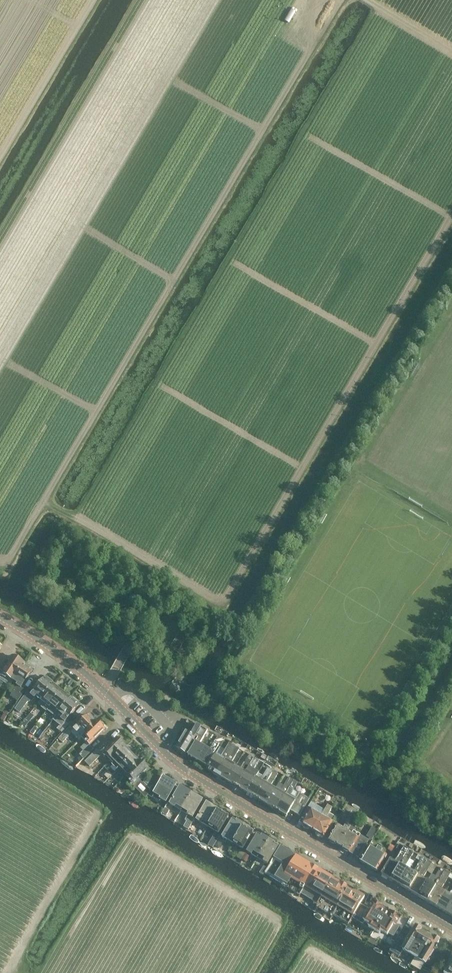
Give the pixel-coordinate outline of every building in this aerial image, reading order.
[(184,637),(177,633),(170,647),(177,651),(184,637)] [(6,678),(11,681),(24,662),(22,662),(23,661),(12,654),(11,655),(12,656),(2,671),(0,669),(0,688),(6,678)] [(24,662),(11,681),(17,685),(9,696),(18,701),(25,691),(20,687),(32,670),(33,669),(24,662)] [(41,700),(54,683),(44,675),(43,677),(44,678),(31,693),(28,691),(20,702),(24,705),(28,701),(29,702),(31,699),(32,701),(36,696),(41,700)] [(46,711),(50,706),(50,707),(63,690),(54,683),(41,700),(38,703),(42,706),(41,707),(46,711)] [(63,690),(50,707),(58,713),(72,697),(63,690)] [(58,713),(62,716),(63,717),(57,724),(60,726),(57,729),(62,733),(70,725),(68,724),(66,722),(79,705),(80,706),(81,704),(72,697),(58,713)] [(78,731),(83,736),(97,722),(96,721),(89,714),(74,730),(70,725),(58,739),(62,743),(74,730),(77,733),(78,731)] [(106,728),(98,721),(97,720),(96,721),(97,722),(83,736),(90,742),(79,755),(83,759),(92,749),(89,746),(106,728)] [(186,730),(191,732),(195,724),(191,722),(186,730)] [(186,753),(193,740),(201,727),(197,724),(191,734),(186,731),(176,748),(186,753)] [(197,760),(205,746),(200,744),(208,730),(201,727),(193,740),(196,741),(188,755),(197,760)] [(112,759),(126,745),(127,743),(117,734),(116,735),(117,736),(101,753),(96,749),(84,761),(89,765),(101,753),(105,757),(106,756),(110,760),(110,759),(111,760),(112,759)] [(205,746),(197,760),(206,766),(219,745),(222,739),(218,736),(210,750),(205,746)] [(217,775),(234,747),(229,744),(222,756),(215,752),(206,768),(217,775)] [(112,759),(111,760),(113,762),(112,764),(117,770),(120,767),(134,752),(126,745),(112,759)] [(227,781),(236,765),(232,762),(239,750),(234,747),(217,775),(227,781)] [(128,775),(143,759),(142,757),(140,758),(134,752),(120,767),(128,775)] [(236,765),(227,781),(237,787),(253,760),(248,757),(242,768),(236,765)] [(254,757),(253,760),(237,787),(247,792),(256,776),(252,773),(254,768),(255,768),(260,760),(254,757)] [(143,759),(128,775),(132,779),(127,784),(134,790),(137,787),(135,786),(144,776),(142,774),(149,767),(150,768),(151,766),(143,759)] [(256,776),(247,792),(257,798),(273,770),(269,767),(262,779),(256,776)] [(273,770),(257,798),(266,804),(276,788),(271,785),(278,773),(273,770)] [(176,784),(171,781),(171,779),(166,776),(163,777),(157,788),(152,786),(151,789),(145,786),(141,795),(151,801),(152,798),(159,801),(160,799),(166,802),(176,784)] [(293,781),(288,778),(284,786),(279,783),(276,788),(266,804),(276,810),(290,787),(289,787),(293,781)] [(180,810),(191,793),(190,792),(191,791),(186,788),(185,789),(180,786),(169,803),(180,810)] [(290,787),(276,810),(289,817),(292,811),(300,816),(310,799),(299,793),(296,798),(290,795),(293,789),(290,787)] [(191,793),(180,810),(189,815),(185,820),(187,821),(183,826),(188,829),(192,823),(194,819),(191,817),(202,799),(198,796),(198,795),(193,792),(192,793),(191,793)] [(208,825),(218,809),(206,802),(196,820),(201,823),(202,821),(208,825)] [(322,814),(313,831),(316,833),(317,835),(320,837),(322,836),(324,837),(334,821),(327,817),(334,805),(329,802),(322,814)] [(307,808),(304,814),(307,816),(302,824),(303,825),(304,827),(306,828),(309,828),(313,831),(322,814),(312,808),(311,810),(307,808)] [(218,809),(208,825),(214,829),(213,831),(219,834),(229,816),(218,809)] [(345,822),(346,823),(343,828),(338,825),(329,840),(331,841),(332,844),(334,845),(336,844),(339,846),(351,826),(355,820),(349,816),(345,822)] [(222,837),(232,843),(233,844),(234,841),(244,824),(236,820),(236,821),(233,819),(232,820),(222,837)] [(193,832),(197,826),(192,823),(188,829),(193,832)] [(234,841),(239,844),(238,846),(243,849),(254,831),(251,829),(244,824),(234,841)] [(351,826),(339,846),(344,849),(344,852),(347,853),(350,852),(351,853),(362,859),(368,848),(366,846),(369,840),(355,832),(357,829),(351,826)] [(378,831),(375,829),(369,839),(372,841),(378,831)] [(210,844),(214,847),(214,846),(220,836),(216,833),(210,844)] [(258,858),(269,839),(263,835),(262,837),(258,834),(247,852),(258,858)] [(269,839),(258,858),(268,864),(279,846),(275,844),(276,843),(269,839)] [(368,848),(362,859),(360,861),(377,871),(387,855),(382,852),(383,850),(378,847),(377,849),(370,845),(368,848)] [(267,868),(265,872),(300,894),(308,881),(307,880),(315,867),(280,847),(267,868)] [(390,859),(381,874),(391,880),(409,850),(404,847),(395,861),(390,859)] [(241,860),(246,853),(241,850),(236,857),(241,860)] [(409,850),(391,880),(400,885),(409,869),(405,867),(414,853),(409,850)] [(409,869),(400,885),(409,891),(427,860),(422,857),(414,872),(409,869)] [(427,860),(409,891),(418,896),(427,880),(424,877),(432,863),(427,860)] [(265,872),(267,868),(263,866),(259,873),(263,875),(264,872),(265,872)] [(308,881),(300,894),(305,897),(305,896),(317,903),(316,904),(317,905),(332,878),(315,867),(307,880),(308,881)] [(433,883),(427,880),(418,896),(427,902),(440,880),(445,871),(441,868),(433,883)] [(445,871),(427,902),(436,907),(446,891),(441,888),(450,874),(445,871)] [(332,878),(317,905),(333,915),(338,906),(336,905),(347,887),(332,878)] [(338,906),(333,915),(348,924),(355,912),(364,897),(347,887),(336,905),(338,906)] [(436,907),(445,913),(451,901),(451,889),(450,893),(446,891),(436,907)] [(374,931),(386,909),(373,901),(368,909),(366,908),(361,916),(361,919),(369,924),(368,927),(364,933),(370,936),(374,930),(374,931)] [(395,924),(399,917),(386,909),(374,931),(380,934),(381,932),(387,935),(389,933),(393,936),(391,940),(395,942),(402,930),(398,928),(399,927),(395,924)] [(415,958),(429,934),(416,926),(413,931),(405,926),(402,930),(395,942),(389,950),(399,956),(403,951),(415,958)] [(429,934),(415,958),(425,964),(424,966),(432,971),(438,962),(437,961),(437,960),(436,960),(440,953),(437,951),(432,957),(430,956),(440,940),(429,934)] [(444,972),(451,972),(451,955),(445,951),(439,961),(448,966),(444,972)] [(12,969),(19,972),(23,972),(27,967),(17,961),(12,969)]
